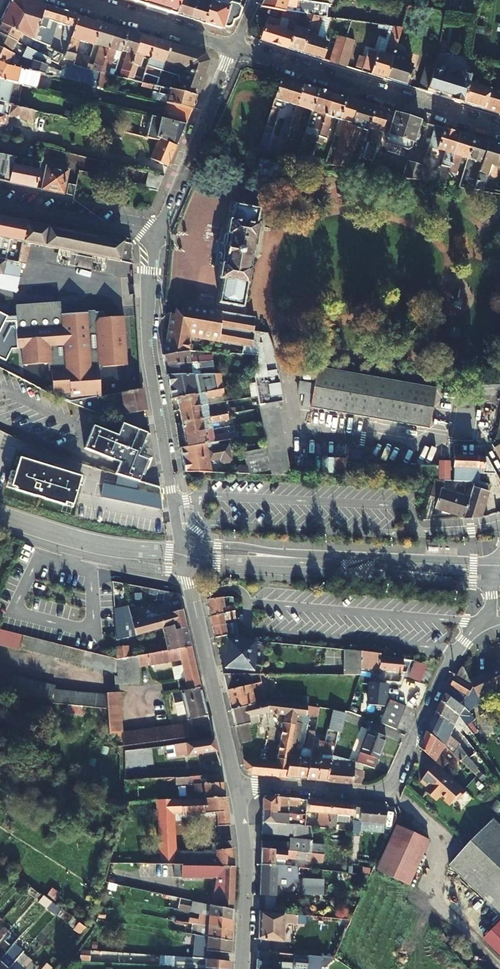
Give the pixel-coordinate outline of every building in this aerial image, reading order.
[(45,5),(29,0),(11,0),(10,1),(9,3),(0,21),(0,23),(32,38),(34,39),(45,6),(45,5)] [(176,15),(177,14),(181,0),(127,0),(176,15)] [(196,0),(181,0),(177,14),(176,15),(190,20),(190,18),(196,0)] [(210,1),(207,0),(196,0),(190,18),(190,20),(204,24),(205,23),(211,1),(210,1)] [(239,12),(241,8),(238,4),(230,1),(227,3),(224,2),(224,0),(210,0),(210,1),(211,1),(205,23),(204,24),(220,29),(224,27),(224,26),(227,27),(232,24),(233,19),(237,18),(239,12)] [(284,11),(286,11),(287,7),(311,10),(313,3),(311,2),(301,1),(297,0),(263,0),(260,7),(261,7),(284,11)] [(45,45),(49,47),(57,24),(64,26),(62,35),(63,40),(69,42),(77,16),(78,15),(45,5),(45,6),(34,39),(34,40),(45,45)] [(260,40),(288,49),(288,47),(295,27),(296,21),(298,14),(299,13),(286,11),(284,11),(280,21),(268,17),(266,24),(264,25),(264,28),(262,27),(259,36),(261,37),(260,40)] [(288,49),(301,53),(301,51),(307,32),(310,22),(312,17),(313,15),(299,13),(298,14),(296,21),(302,23),(300,28),(295,27),(288,47),(288,49)] [(66,50),(75,53),(79,41),(94,45),(100,24),(101,22),(78,15),(77,16),(69,42),(66,50)] [(312,17),(310,22),(322,23),(323,17),(313,15),(312,17)] [(86,70),(100,73),(114,26),(101,22),(100,24),(94,45),(99,46),(93,65),(88,63),(86,70)] [(45,45),(34,40),(34,39),(32,38),(0,23),(0,35),(56,63),(57,63),(62,55),(60,54),(54,51),(53,53),(46,50),(46,49),(44,48),(45,45)] [(121,53),(122,51),(128,32),(128,31),(114,26),(100,73),(108,75),(114,76),(115,75),(117,67),(111,64),(115,52),(121,53)] [(401,28),(393,27),(384,55),(367,50),(360,71),(385,79),(392,59),(395,50),(401,28)] [(401,28),(395,50),(403,53),(409,29),(401,28)] [(128,32),(122,51),(126,53),(119,77),(127,79),(140,36),(141,35),(128,31),(128,32)] [(301,53),(322,59),(326,43),(315,39),(316,36),(307,32),(301,51),(301,53)] [(46,67),(53,70),(56,63),(0,35),(0,48),(18,56),(46,66),(46,67)] [(127,79),(132,80),(137,65),(139,66),(143,55),(150,57),(155,41),(155,39),(141,35),(140,36),(127,79)] [(342,49),(337,64),(346,67),(355,41),(346,38),(342,49)] [(141,81),(141,83),(142,83),(156,86),(159,78),(152,75),(153,70),(160,72),(169,43),(155,39),(155,41),(150,57),(149,60),(148,59),(141,81)] [(169,43),(160,72),(159,78),(156,86),(196,96),(208,55),(169,43)] [(431,77),(428,89),(452,97),(452,100),(463,103),(463,102),(469,83),(471,76),(460,73),(458,80),(446,76),(448,67),(445,66),(448,55),(444,54),(446,45),(440,44),(438,53),(435,64),(431,77)] [(334,47),(329,61),(337,64),(342,49),(334,47)] [(46,67),(46,66),(18,56),(0,48),(0,64),(5,66),(39,74),(43,75),(46,67)] [(76,53),(75,53),(66,50),(64,56),(63,59),(74,62),(76,53)] [(73,66),(86,70),(88,63),(89,58),(76,53),(74,62),(73,66)] [(385,79),(406,85),(411,65),(392,59),(385,79)] [(423,75),(431,77),(435,64),(427,62),(423,75)] [(39,74),(5,66),(0,64),(0,80),(23,86),(35,89),(39,74)] [(82,84),(97,88),(97,86),(100,73),(86,70),(82,84)] [(97,88),(104,89),(108,75),(100,73),(97,86),(97,88)] [(428,89),(431,77),(423,75),(419,89),(427,92),(427,90),(428,89)] [(257,152),(266,154),(279,111),(281,111),(285,108),(287,104),(296,107),(303,84),(281,78),(257,152)] [(0,80),(0,96),(2,96),(1,99),(6,100),(7,97),(19,100),(23,86),(0,80)] [(156,86),(142,83),(142,86),(156,90),(156,92),(153,92),(150,100),(165,103),(190,109),(191,109),(196,96),(156,86)] [(483,109),(489,90),(469,83),(463,102),(463,103),(483,109)] [(292,119),(287,137),(293,138),(303,110),(311,112),(318,89),(303,84),(296,107),(292,119)] [(5,105),(11,106),(36,112),(38,113),(40,104),(32,102),(35,89),(23,86),(19,100),(7,97),(6,100),(1,99),(2,96),(0,96),(0,104),(5,105)] [(331,93),(318,89),(311,112),(305,130),(319,134),(331,93)] [(499,114),(499,93),(489,90),(483,109),(499,114)] [(319,134),(318,137),(326,139),(332,118),(339,120),(346,98),(331,93),(319,134)] [(346,98),(339,120),(345,122),(332,166),(338,167),(338,165),(342,154),(358,103),(358,102),(346,98)] [(367,131),(368,129),(374,107),(358,102),(358,103),(342,154),(348,156),(356,128),(367,131)] [(190,109),(165,103),(161,120),(183,125),(185,125),(191,109),(190,109)] [(5,115),(8,116),(10,108),(11,106),(5,105),(5,108),(0,106),(0,114),(5,115)] [(10,108),(8,116),(33,123),(36,112),(11,106),(10,108)] [(374,107),(368,129),(372,130),(363,159),(371,161),(372,162),(384,123),(388,111),(374,107)] [(388,111),(384,123),(390,125),(387,134),(388,135),(385,144),(407,151),(410,149),(413,142),(420,121),(388,111)] [(148,139),(158,141),(159,140),(174,146),(176,146),(185,125),(183,125),(161,120),(153,118),(148,139)] [(287,137),(292,119),(287,118),(283,119),(277,139),(275,139),(270,155),(280,157),(281,155),(287,137)] [(460,133),(435,125),(435,127),(429,148),(444,153),(435,184),(444,185),(444,184),(448,172),(459,134),(460,133)] [(121,140),(122,133),(110,130),(109,131),(108,137),(121,140)] [(473,139),(474,137),(460,133),(459,134),(448,172),(455,175),(461,158),(467,160),(473,139)] [(14,157),(23,159),(29,160),(33,145),(22,142),(0,137),(0,155),(14,157)] [(488,142),(474,137),(473,139),(467,160),(473,162),(468,179),(475,181),(488,143),(488,142)] [(159,140),(158,141),(151,159),(167,167),(175,148),(176,146),(174,146),(159,140)] [(481,192),(490,166),(497,168),(499,158),(499,146),(488,142),(488,143),(475,181),(473,189),(472,190),(481,192)] [(9,183),(14,159),(14,157),(0,155),(0,181),(9,183)] [(40,163),(32,161),(30,168),(21,166),(23,159),(14,157),(14,159),(9,183),(35,188),(40,163)] [(407,161),(402,178),(420,181),(420,180),(424,166),(407,161)] [(45,167),(41,190),(64,194),(68,171),(45,167)] [(148,173),(145,186),(157,189),(163,176),(148,173)] [(66,194),(70,195),(71,191),(75,192),(77,185),(68,184),(66,194)] [(219,303),(243,306),(247,284),(249,284),(258,224),(256,224),(259,208),(235,204),(233,219),(230,218),(228,235),(230,235),(225,263),(223,263),(221,279),(222,279),(219,303)] [(27,222),(19,221),(0,217),(0,259),(18,262),(27,222)] [(119,260),(133,263),(131,243),(27,222),(18,262),(22,263),(25,264),(29,244),(119,261),(119,260)] [(0,259),(0,289),(16,293),(22,263),(18,262),(0,259)] [(13,308),(15,332),(61,329),(60,315),(59,304),(13,308)] [(252,348),(252,347),(252,335),(253,319),(174,305),(173,314),(164,312),(163,331),(183,335),(252,348)] [(102,312),(87,313),(87,323),(94,323),(98,319),(103,318),(102,312)] [(101,415),(98,397),(101,397),(99,372),(96,370),(100,365),(102,367),(127,365),(123,317),(103,318),(98,319),(94,323),(87,323),(87,313),(60,315),(61,329),(15,332),(17,350),(21,349),(22,366),(50,364),(53,395),(69,403),(101,415)] [(183,335),(163,331),(158,331),(161,346),(174,344),(174,341),(183,340),(183,335)] [(163,356),(189,351),(187,346),(175,347),(174,344),(161,346),(163,356)] [(213,362),(212,356),(190,358),(189,351),(163,356),(165,367),(198,363),(206,362),(213,362)] [(165,367),(167,376),(191,375),(191,371),(199,370),(198,363),(165,367)] [(436,390),(317,367),(310,407),(429,429),(436,390)] [(207,374),(191,375),(167,376),(171,399),(176,398),(223,389),(220,374),(213,374),(207,374)] [(127,414),(146,411),(142,389),(118,394),(121,413),(127,414)] [(179,411),(208,406),(207,399),(224,396),(223,389),(176,398),(179,411)] [(179,411),(181,423),(227,414),(226,408),(209,411),(208,406),(179,411)] [(259,409),(266,449),(244,453),(245,460),(247,467),(248,474),(291,476),(280,406),(259,409)] [(183,435),(212,430),(212,423),(228,420),(227,414),(181,423),(183,435)] [(146,432),(121,423),(117,435),(93,426),(85,450),(120,463),(117,470),(116,474),(118,475),(137,481),(140,482),(141,478),(147,460),(138,455),(146,432)] [(185,447),(210,443),(232,439),(230,434),(213,436),(212,430),(183,435),(185,447)] [(184,472),(210,473),(208,463),(218,461),(223,464),(228,464),(231,459),(229,445),(210,448),(210,443),(185,447),(180,448),(184,472)] [(479,473),(495,473),(486,458),(453,456),(452,480),(452,481),(465,482),(465,481),(475,482),(475,481),(478,482),(479,473)] [(82,476),(20,458),(16,473),(11,471),(7,485),(16,488),(15,490),(65,505),(66,503),(73,505),(82,476)] [(435,480),(437,480),(438,467),(352,464),(352,462),(307,460),(307,473),(323,473),(323,477),(435,480)] [(137,481),(118,475),(116,485),(104,483),(101,496),(163,509),(161,494),(136,488),(137,481)] [(437,480),(435,480),(429,498),(439,501),(437,508),(463,516),(463,519),(478,518),(488,485),(478,482),(475,481),(475,482),(473,488),(472,487),(469,499),(442,491),(445,480),(437,480)] [(233,611),(232,604),(222,606),(221,596),(207,599),(210,615),(233,611)] [(186,627),(181,609),(132,621),(128,604),(113,608),(115,640),(162,628),(173,625),(174,629),(186,627)] [(233,611),(210,615),(212,626),(222,624),(221,619),(230,618),(230,620),(234,619),(233,611)] [(222,624),(212,626),(214,636),(227,638),(225,627),(222,627),(222,624)] [(173,625),(162,628),(166,645),(139,650),(140,655),(190,646),(186,627),(174,629),(173,625)] [(0,629),(0,644),(21,649),(21,648),(118,673),(117,659),(0,629)] [(254,643),(228,640),(226,653),(228,653),(228,666),(239,667),(239,666),(252,667),(254,643)] [(126,645),(116,647),(117,659),(128,658),(126,645)] [(128,658),(117,659),(118,673),(119,677),(115,677),(115,685),(140,681),(139,666),(179,660),(186,690),(200,688),(190,646),(140,655),(128,658)] [(360,650),(343,648),(343,658),(359,659),(360,650)] [(403,659),(381,655),(381,653),(360,650),(359,659),(359,667),(359,668),(401,672),(403,659)] [(343,666),(359,667),(359,659),(343,658),(343,666)] [(359,668),(359,667),(343,666),(343,674),(359,674),(359,668)] [(478,697),(497,688),(499,694),(499,670),(499,668),(470,682),(478,697)] [(224,673),(223,673),(226,689),(246,685),(244,674),(224,673)] [(391,695),(399,677),(393,675),(389,683),(388,683),(383,691),(391,695)] [(54,699),(54,703),(107,708),(109,734),(123,733),(120,692),(106,693),(106,694),(55,689),(55,685),(13,680),(12,694),(54,699)] [(231,709),(264,701),(261,689),(262,688),(260,682),(246,685),(226,689),(231,709)] [(187,719),(192,718),(207,716),(200,688),(186,690),(181,691),(184,702),(186,713),(187,719)] [(280,702),(307,704),(307,697),(281,694),(280,702)] [(406,706),(391,699),(381,722),(396,728),(406,706)] [(284,713),(284,716),(277,762),(251,760),(249,751),(241,752),(245,769),(250,774),(285,777),(297,715),(303,715),(306,715),(307,704),(280,702),(266,700),(264,701),(231,709),(239,745),(246,743),(242,724),(251,722),(251,723),(259,721),(258,713),(266,711),(284,713)] [(186,713),(184,702),(175,704),(177,715),(186,713)] [(443,702),(437,713),(438,714),(443,716),(455,725),(457,721),(465,731),(468,727),(459,715),(444,703),(443,702)] [(348,711),(361,716),(363,709),(350,704),(349,709),(348,711)] [(336,729),(337,730),(341,711),(332,708),(327,728),(336,729)] [(439,726),(460,744),(462,740),(453,730),(455,725),(443,716),(438,714),(437,713),(433,723),(439,726)] [(303,746),(303,745),(298,744),(300,731),(303,715),(297,715),(285,777),(296,778),(303,746)] [(207,716),(192,718),(193,722),(123,733),(124,745),(211,734),(207,716)] [(467,766),(473,773),(478,767),(465,756),(457,749),(460,744),(439,726),(433,723),(428,732),(430,733),(467,766)] [(334,731),(327,729),(324,740),(334,743),(335,737),(333,737),(334,731)] [(356,762),(373,769),(385,738),(367,732),(356,762)] [(439,765),(449,775),(453,771),(443,761),(439,757),(442,753),(444,751),(459,763),(457,765),(463,770),(467,766),(430,733),(428,732),(421,748),(423,749),(429,756),(431,757),(435,762),(436,762),(439,765)] [(296,778),(306,779),(314,738),(309,737),(308,747),(303,746),(296,778)] [(314,756),(315,750),(317,739),(314,738),(306,779),(315,779),(320,758),(320,757),(314,756)] [(187,756),(216,751),(213,739),(174,744),(175,755),(186,754),(187,756)] [(315,779),(326,781),(331,760),(331,759),(320,758),(315,779)] [(331,760),(326,781),(352,783),(353,770),(354,762),(331,760)] [(460,799),(467,792),(449,775),(439,765),(436,762),(430,769),(432,771),(422,781),(430,789),(430,790),(438,798),(442,794),(450,801),(455,795),(460,799)] [(151,778),(187,777),(218,775),(220,775),(218,767),(151,772),(151,778)] [(352,783),(360,783),(361,770),(353,770),(352,783)] [(218,775),(187,777),(189,785),(204,784),(204,798),(222,797),(222,783),(218,783),(218,775)] [(455,795),(450,801),(454,805),(460,799),(455,795)] [(276,813),(288,814),(289,804),(299,805),(300,799),(267,796),(263,799),(263,810),(276,811),(276,813)] [(177,864),(176,850),(174,814),(215,813),(217,827),(229,826),(225,797),(222,797),(204,798),(157,800),(160,864),(177,864)] [(331,802),(307,799),(306,812),(318,813),(323,813),(323,818),(322,828),(328,829),(331,802)] [(353,816),(354,804),(331,802),(328,829),(334,829),(336,814),(353,816)] [(353,816),(353,821),(360,821),(360,823),(385,825),(385,822),(392,823),(394,807),(354,804),(353,816)] [(300,814),(288,814),(276,813),(276,811),(263,810),(262,822),(303,826),(305,826),(305,815),(300,814)] [(495,819),(479,836),(499,856),(499,823),(495,819)] [(70,827),(60,822),(53,834),(64,840),(70,827)] [(302,837),(303,826),(262,822),(262,834),(302,837)] [(396,825),(376,870),(409,885),(430,840),(396,825)] [(219,851),(232,850),(229,826),(217,827),(219,851)] [(479,836),(469,846),(450,867),(499,915),(499,856),(479,836)] [(288,851),(310,853),(311,841),(290,838),(289,843),(288,851)] [(272,849),(272,842),(261,841),(261,848),(262,848),(272,849)] [(289,843),(272,842),(272,849),(288,851),(289,843)] [(274,860),(284,860),(287,861),(287,859),(323,863),(324,854),(310,853),(288,851),(272,849),(262,848),(261,848),(260,864),(274,864),(274,860)] [(181,865),(216,866),(215,851),(176,850),(177,864),(181,864),(181,865)] [(215,851),(216,866),(234,866),(234,864),(232,850),(219,851),(215,851)] [(287,887),(293,882),(304,883),(303,894),(322,896),(323,882),(319,882),(319,879),(307,878),(307,880),(299,880),(300,867),(283,865),(274,864),(260,864),(259,894),(276,896),(276,884),(287,887)] [(211,905),(232,909),(234,866),(216,866),(181,865),(181,878),(215,879),(211,905)] [(275,912),(276,896),(259,894),(258,911),(275,912)] [(211,905),(203,903),(202,907),(195,907),(194,912),(195,912),(201,914),(232,919),(232,909),(211,905)] [(232,919),(201,914),(201,919),(194,918),(195,912),(194,912),(189,911),(187,922),(230,930),(231,930),(232,919)] [(258,911),(257,940),(283,941),(284,923),(297,924),(298,914),(275,912),(258,911)] [(82,936),(87,929),(86,928),(78,922),(77,924),(73,929),(82,936)] [(185,933),(192,934),(192,930),(200,931),(200,935),(229,940),(230,940),(231,930),(230,930),(187,922),(186,928),(185,933)] [(185,933),(181,932),(179,947),(190,948),(191,941),(206,943),(206,950),(215,951),(230,953),(230,940),(229,940),(200,935),(192,934),(185,933)] [(81,950),(80,961),(89,962),(90,951),(81,950)] [(256,968),(282,968),(281,962),(269,962),(269,952),(258,951),(257,951),(256,968)] [(321,956),(320,956),(294,954),(293,968),(321,968),(321,956)] [(14,962),(10,959),(5,965),(0,961),(0,968),(8,968),(14,962)] [(214,960),(206,959),(205,968),(215,968),(229,968),(229,961),(228,961),(214,960)]
